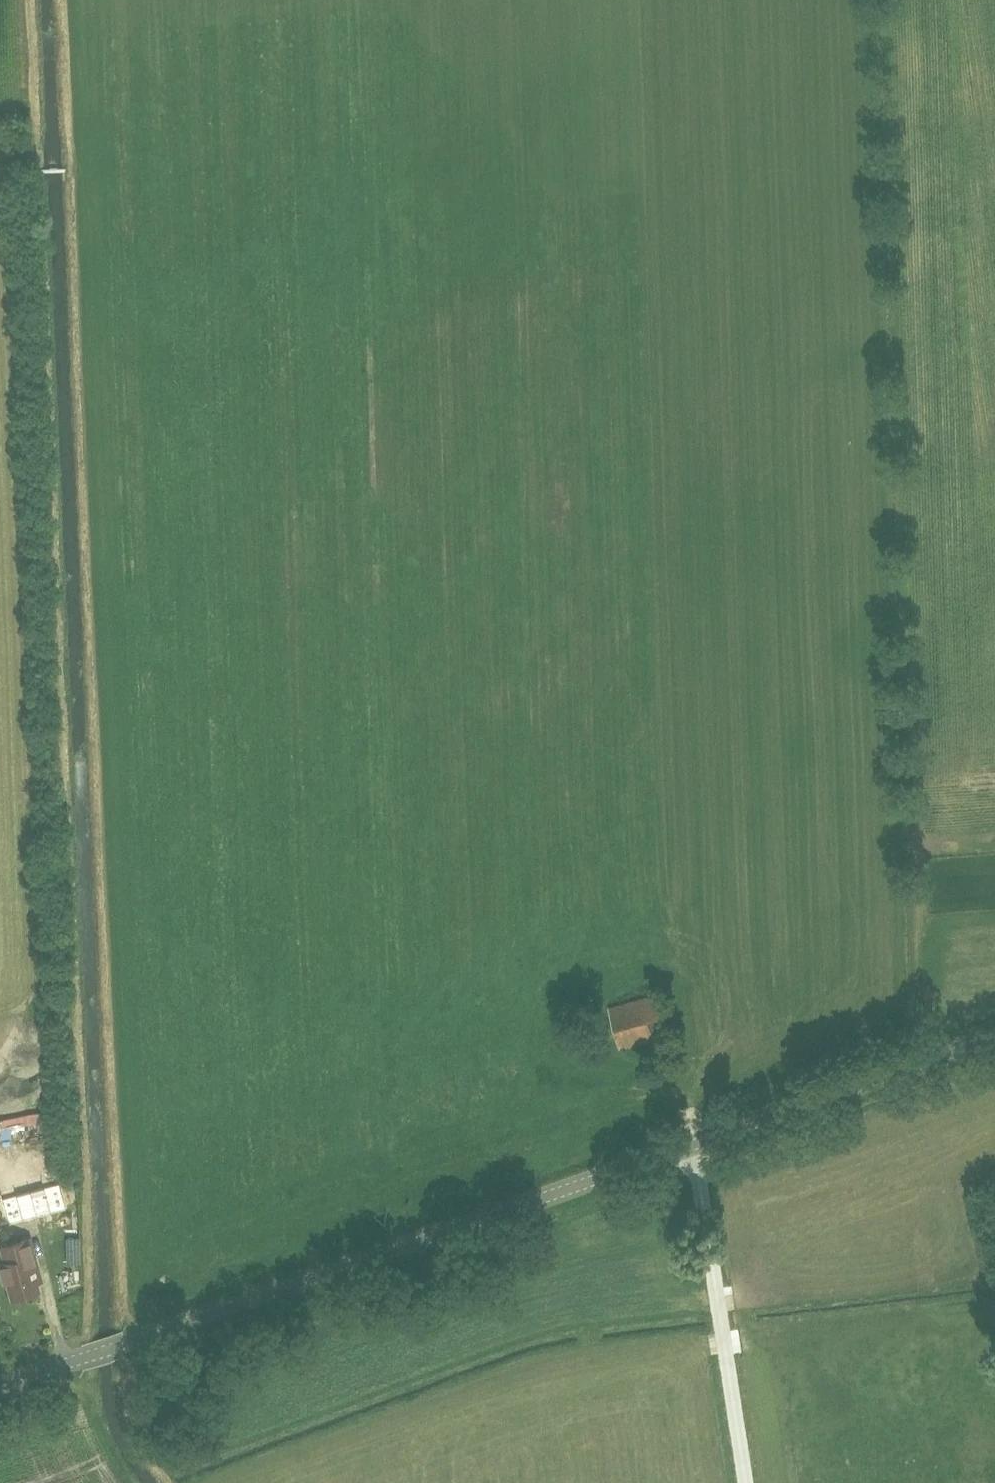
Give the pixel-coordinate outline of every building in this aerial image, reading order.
[(619,1047),(668,1033),(656,993),(607,1007),(619,1047)] [(60,1184),(2,1200),(2,1202),(0,1203),(0,1225),(8,1223),(8,1224),(66,1208),(60,1184)] [(38,1276),(28,1238),(9,1243),(4,1244),(8,1257),(9,1259),(3,1261),(3,1262),(0,1263),(0,1267),(4,1281),(8,1280),(12,1296),(15,1295),(15,1298),(18,1299),(27,1297),(29,1294),(29,1292),(36,1290),(33,1278),(38,1276)]
